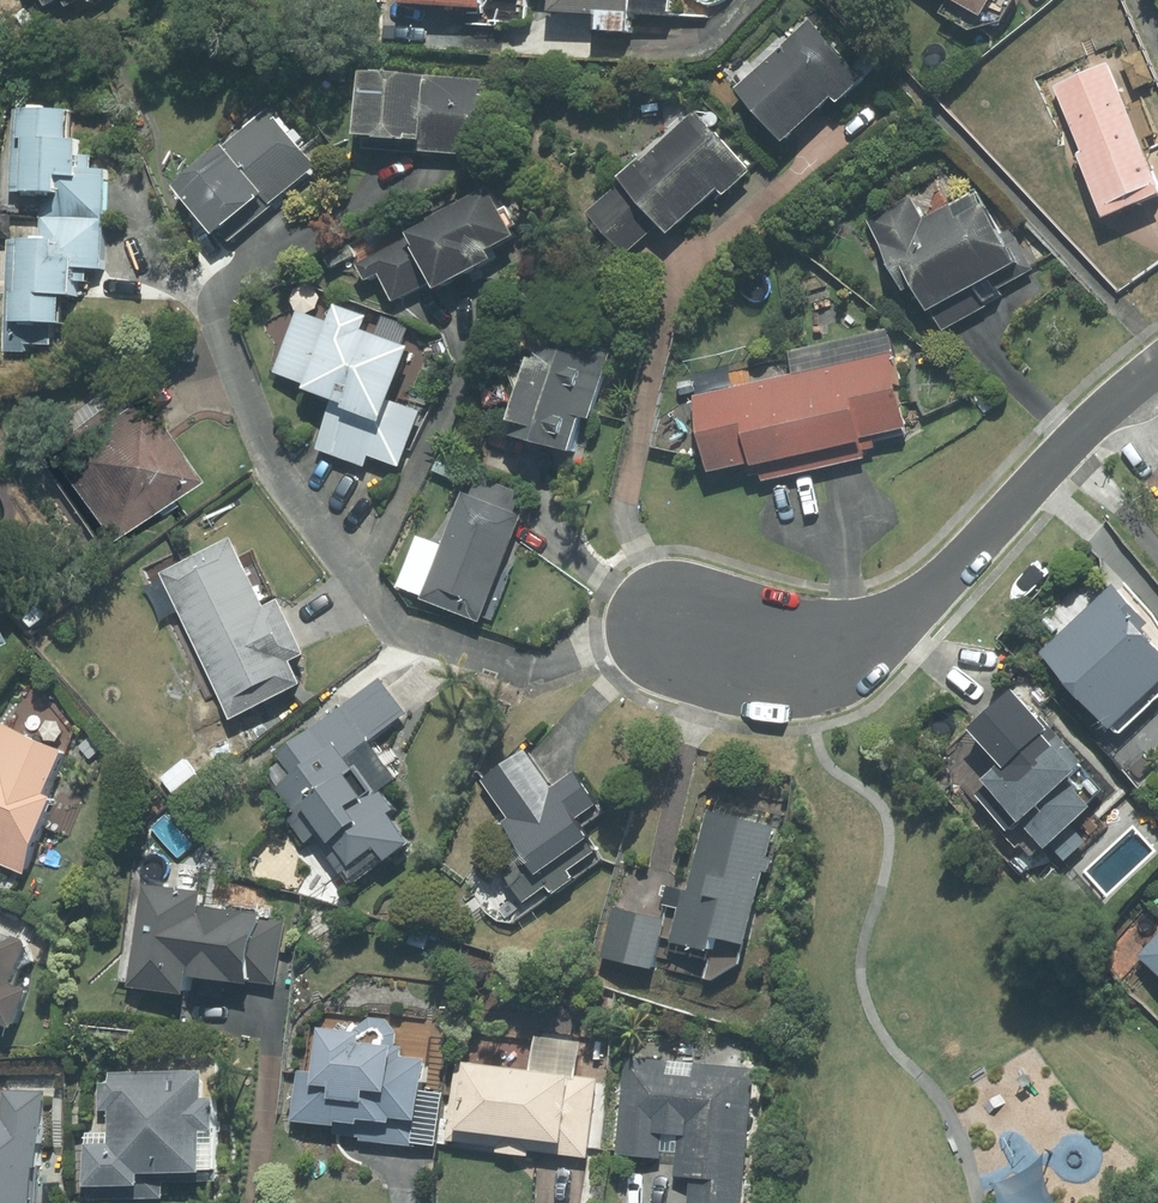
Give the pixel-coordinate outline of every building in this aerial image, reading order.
[(405,9),(479,12),(478,28),(532,30),(533,0),(405,0),(405,9)] [(558,15),(602,18),(601,35),(636,37),(637,20),(676,22),(677,0),(559,0),(558,15)] [(989,22),(1001,0),(949,0),(989,22)] [(846,106),(873,79),(813,20),(740,93),(793,145),(839,98),(846,106)] [(1054,87),(1112,223),(1157,203),(1157,167),(1113,62),(1054,87)] [(488,77),(366,71),(361,153),(484,159),(488,77)] [(265,108),(243,126),(248,132),(181,187),(224,239),(273,198),(279,205),(323,169),(275,111),(270,115),(265,108)] [(76,141),(77,112),(16,110),(13,195),(44,196),(43,231),(33,231),(33,238),(25,237),(24,243),(11,243),(7,356),(30,357),(30,345),(65,346),(66,327),(71,327),(72,296),(83,297),(84,266),(110,267),(114,170),(87,169),(88,142),(76,141)] [(639,160),(620,180),(587,212),(633,258),(665,226),(677,237),(724,190),(731,197),(756,173),(696,113),(644,165),(639,160)] [(379,261),(401,302),(437,282),(444,295),(503,262),(498,253),(526,238),(520,228),(526,226),(514,205),(507,208),(496,187),(416,231),(420,238),(379,261)] [(908,265),(935,313),(1026,261),(987,192),(928,226),(911,196),(867,221),(896,272),(908,265)] [(320,317),(301,310),(274,375),(339,402),(320,449),(371,470),(376,459),(404,470),(429,411),(401,399),(420,354),(392,342),(398,327),(328,298),(320,317)] [(914,435),(891,329),(790,351),(795,375),(698,395),(715,477),(914,435)] [(543,345),(515,437),(579,457),(589,423),(596,425),(617,354),(564,338),(560,350),(543,345)] [(106,547),(189,485),(117,387),(33,449),(106,547)] [(485,625),(527,520),(463,495),(421,600),(485,625)] [(271,607),(235,537),(160,574),(236,724),(311,686),(301,666),(312,660),(283,601),(271,607)] [(1119,580),(1042,652),(1121,737),(1157,702),(1157,639),(1154,634),(1157,630),(1157,623),(1119,580)] [(412,713),(385,680),(268,775),(298,812),(288,820),(312,849),(319,843),(356,888),(389,861),(392,865),(419,843),(397,817),(401,813),(386,795),(401,783),(371,746),(412,713)] [(1008,830),(1023,816),(1030,824),(1017,836),(1037,858),(1050,846),(1056,852),(1106,805),(1080,776),(1091,765),(1016,684),(969,727),(989,749),(959,777),(1008,830)] [(1,722),(0,725),(0,866),(31,879),(64,799),(56,796),(74,752),(1,722)] [(532,751),(488,779),(515,821),(510,825),(536,866),(513,880),(529,905),(555,889),(561,898),(584,884),(575,869),(604,851),(584,819),(603,807),(582,773),(556,790),(532,751)] [(780,828),(710,813),(693,895),(686,894),(674,947),(718,957),(721,942),(754,949),(780,828)] [(261,987),(265,908),(202,905),(203,889),(139,886),(133,990),(197,994),(198,984),(261,987)] [(674,918),(616,907),(605,962),(663,973),(674,918)] [(19,1033),(34,991),(15,985),(30,943),(0,933),(0,1026),(19,1033)] [(1142,956),(1157,970),(1157,937),(1142,956)] [(421,1151),(431,1027),(344,1020),(343,1034),(325,1033),(321,1074),(300,1072),(296,1127),(336,1130),(335,1144),(421,1151)] [(450,1148),(594,1161),(601,1079),(578,1077),(581,1045),(537,1041),(534,1074),(458,1067),(450,1148)] [(621,1159),(682,1163),(681,1181),(696,1182),(694,1202),(749,1202),(759,1069),(628,1059),(621,1159)] [(147,1200),(147,1176),(212,1177),(212,1170),(221,1170),(222,1101),(207,1101),(207,1074),(112,1074),(112,1087),(104,1087),(104,1114),(112,1114),(112,1145),(90,1145),(90,1200),(147,1200)] [(0,1118),(0,1202),(41,1202),(47,1090),(6,1088),(4,1118),(0,1118)]
